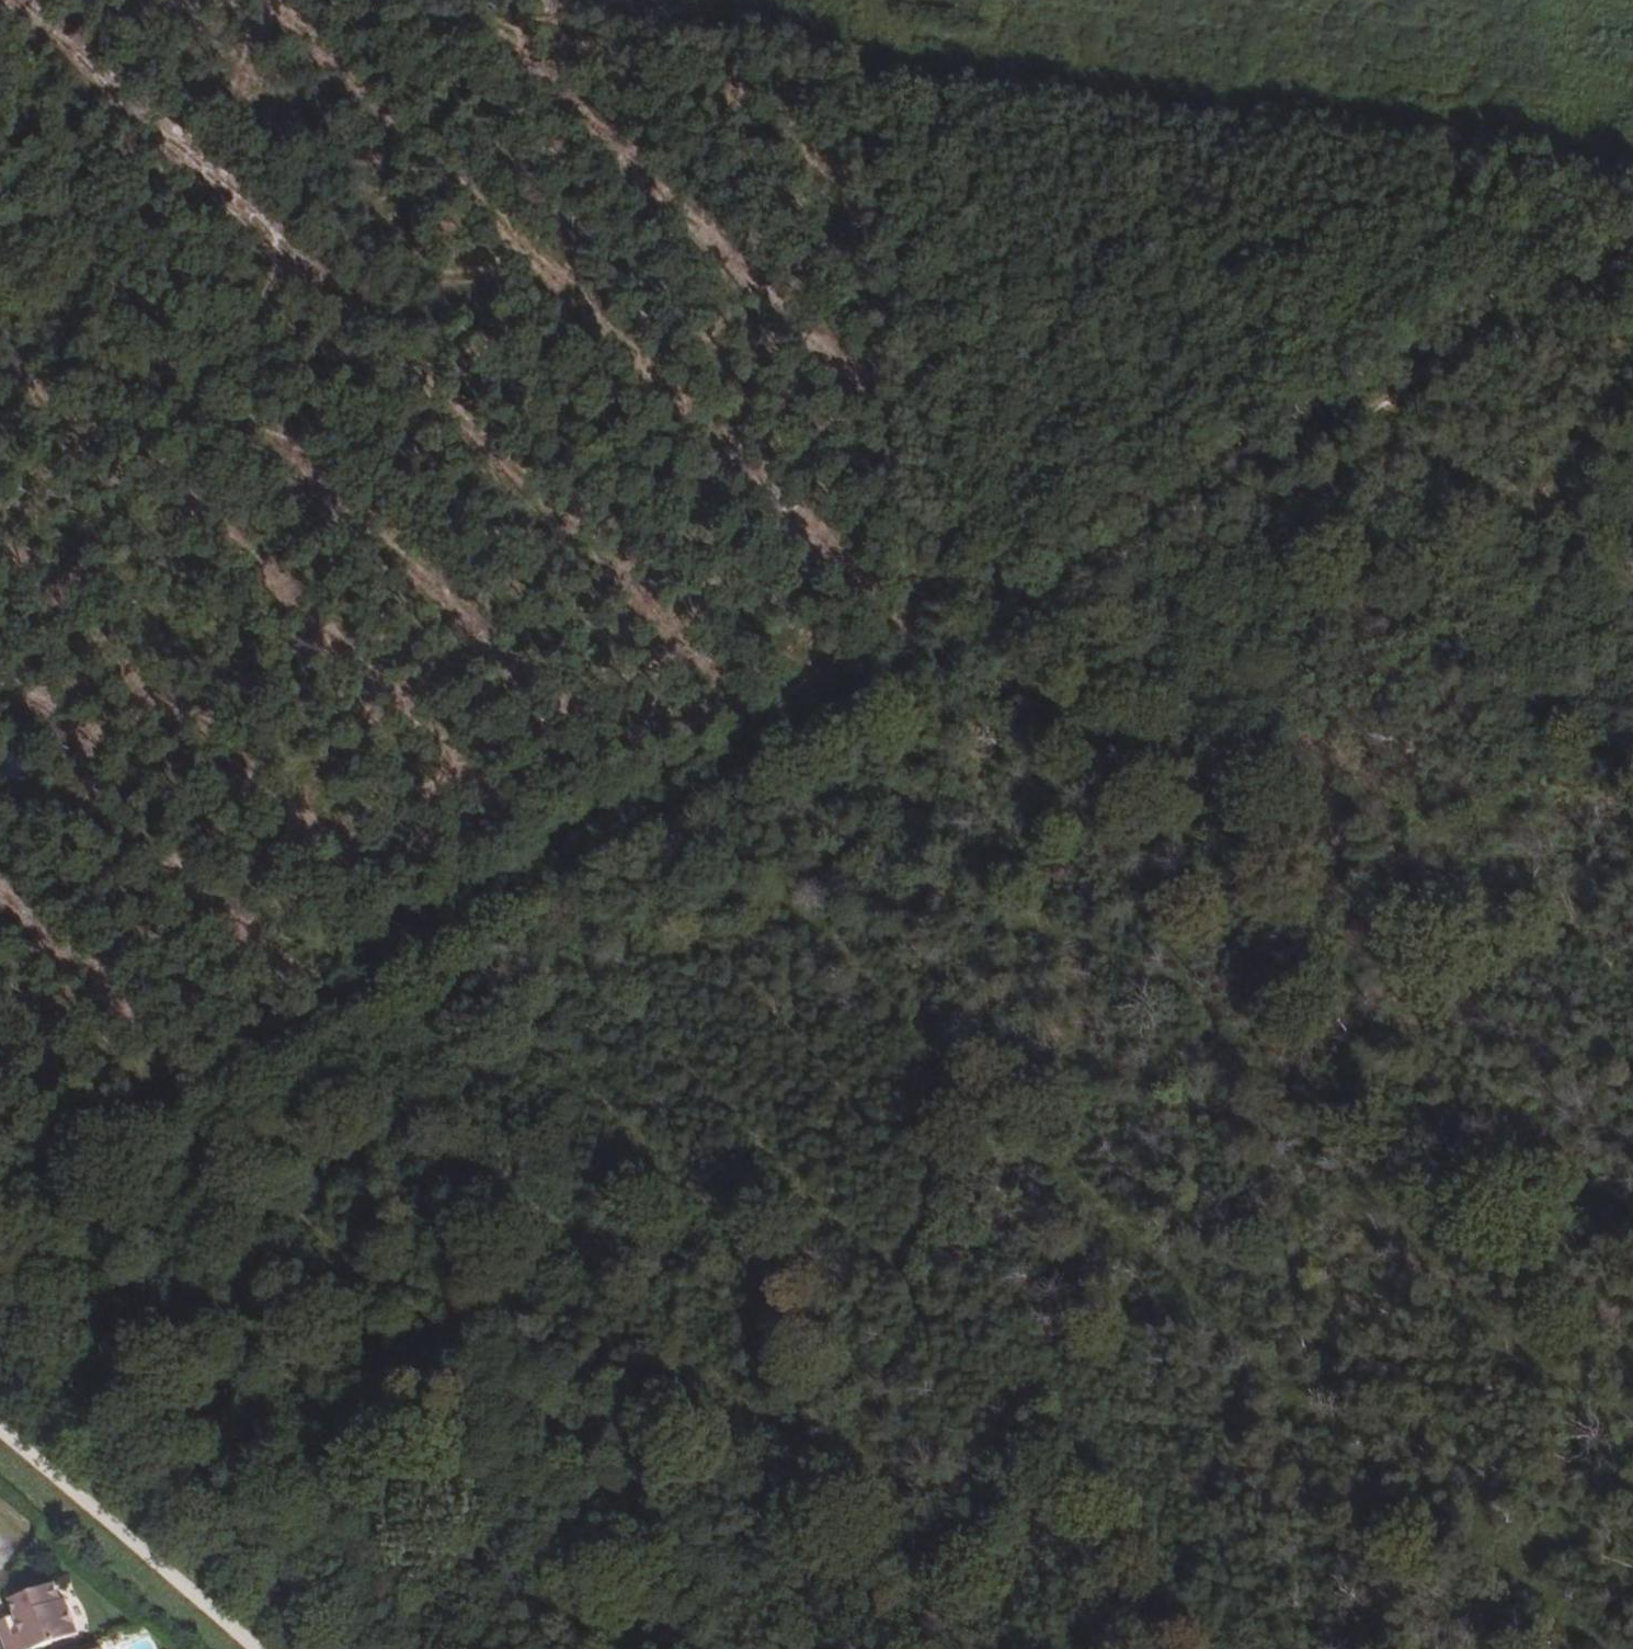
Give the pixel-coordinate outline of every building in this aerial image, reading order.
[(2,1633),(8,1648),(44,1648),(80,1636),(67,1599),(62,1601),(55,1583),(13,1601),(18,1617),(21,1626),(2,1633)] [(18,1617),(0,1624),(0,1627),(2,1633),(21,1626),(18,1617)]
